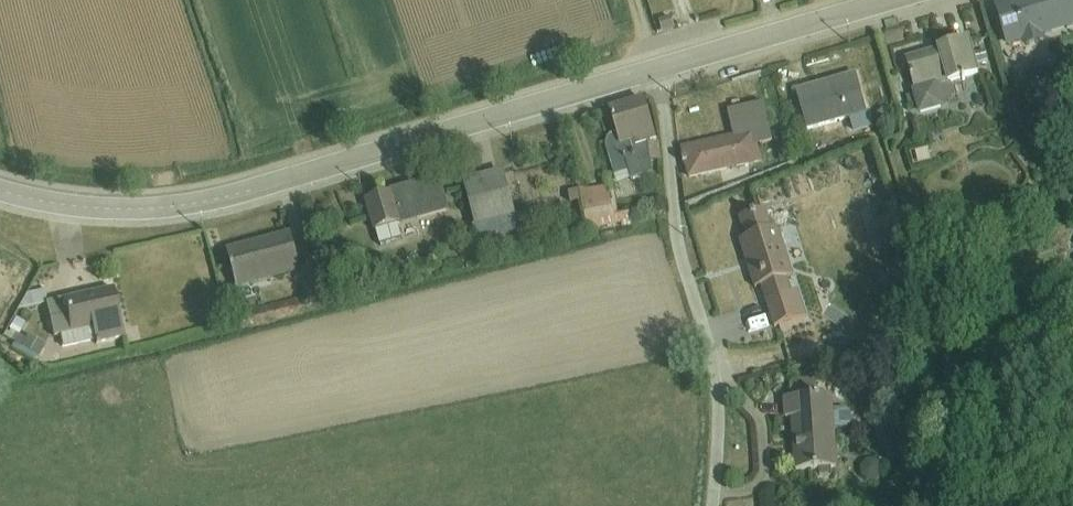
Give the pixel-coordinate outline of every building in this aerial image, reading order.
[(996,8),(1008,49),(1022,45),(1023,49),(1044,42),(1043,39),(1072,30),(1072,0),(1025,0),(996,8)] [(939,56),(908,65),(916,95),(912,96),(919,119),(944,112),(953,101),(950,89),(979,80),(969,45),(939,54),(939,56)] [(850,124),(867,119),(856,80),(797,96),(809,136),(850,124)] [(608,143),(606,149),(607,154),(619,195),(633,189),(632,181),(653,178),(651,166),(660,164),(657,145),(644,104),(611,114),(617,135),(612,139),(608,143)] [(867,119),(850,124),(852,132),(869,127),(867,119)] [(786,134),(773,138),(778,154),(790,150),(786,134)] [(685,162),(682,163),(684,169),(687,168),(690,182),(760,164),(754,138),(683,154),(685,162)] [(504,175),(463,186),(476,232),(474,232),(478,246),(519,236),(516,223),(517,223),(504,175)] [(439,184),(366,205),(375,236),(376,236),(381,252),(403,245),(399,231),(449,217),(439,184)] [(588,187),(577,190),(588,239),(619,231),(620,233),(633,231),(629,216),(619,218),(616,207),(612,209),(608,191),(589,195),(588,187)] [(767,214),(740,222),(747,243),(741,245),(756,293),(762,291),(775,332),(807,322),(798,295),(793,296),(788,283),(795,280),(779,232),(773,235),(767,214)] [(292,238),(228,255),(238,295),(301,278),(307,302),(327,296),(319,271),(301,276),(292,238)] [(112,293),(45,308),(52,342),(59,341),(91,333),(94,344),(95,350),(123,343),(112,293)] [(18,315),(45,308),(46,294),(20,300),(18,315)] [(8,333),(3,341),(13,347),(10,353),(34,366),(37,361),(38,362),(45,350),(27,339),(25,343),(18,340),(25,328),(16,324),(10,335),(8,333)] [(91,333),(59,341),(61,351),(94,344),(91,333)] [(792,403),(818,401),(816,382),(790,384),(792,403)] [(818,401),(792,403),(785,403),(787,423),(793,422),(797,475),(820,473),(820,479),(833,478),(832,473),(838,472),(835,432),(848,431),(852,427),(851,417),(846,412),(834,413),(833,400),(818,401)] [(942,416),(927,417),(928,433),(943,432),(942,416)]
